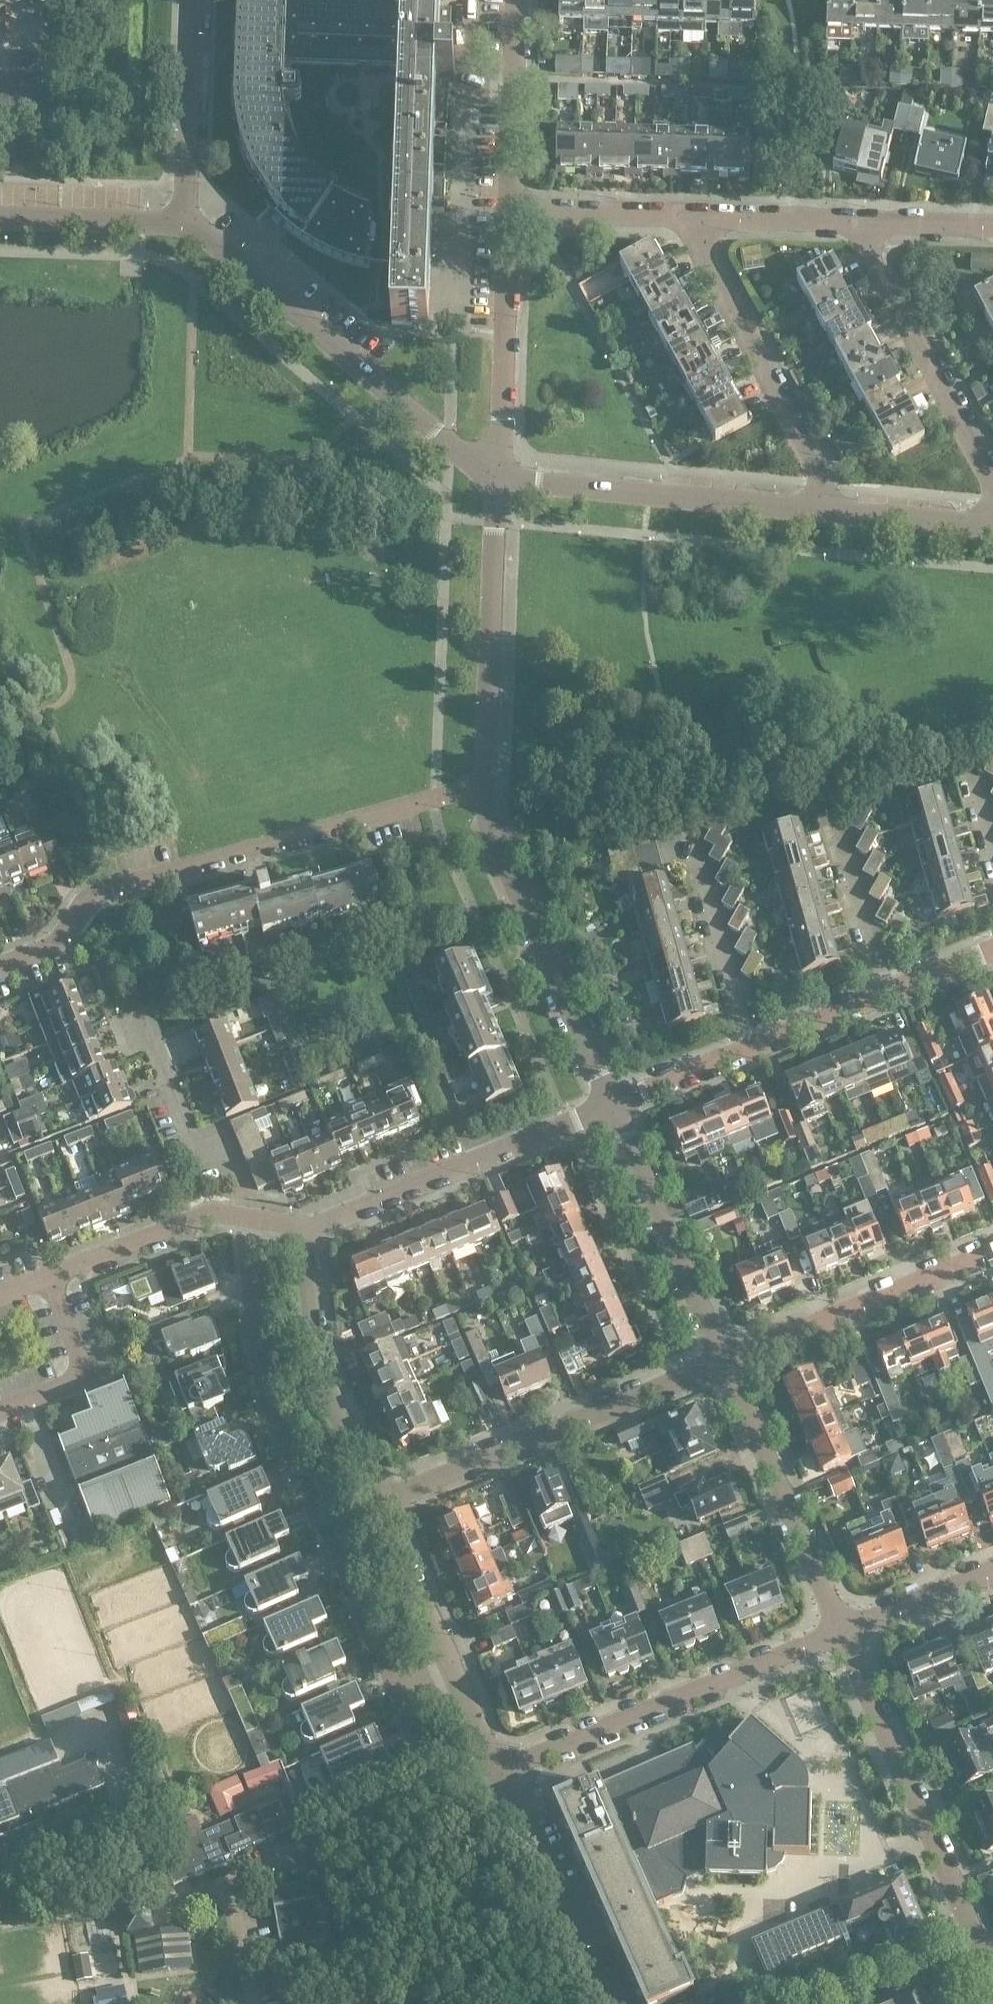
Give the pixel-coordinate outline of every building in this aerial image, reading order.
[(235,89),(235,98),(235,108),(236,118),(238,127),(240,136),(243,146),(246,155),(250,163),(254,172),(258,180),(264,188),(269,196),(280,209),(276,212),(275,213),(285,223),(293,229),(301,235),(310,241),(319,246),(328,251),(337,255),(347,258),(357,261),(367,263),(367,262),(366,262),(370,206),(371,205),(365,203),(359,201),(353,199),(347,196),(341,193),(335,189),(330,185),(324,180),(319,175),(314,170),(310,165),(306,159),(302,153),(298,147),(295,141),(293,134),(290,128),(289,121),(287,114),(286,107),(285,100),(298,101),(301,98),(302,84),(299,81),(286,80),(287,61),(401,65),(391,324),(428,325),(432,210),(444,210),(444,196),(445,181),(433,181),(435,125),(447,126),(448,96),(444,96),(444,82),(455,82),(455,80),(455,66),(454,66),(454,64),(454,62),(451,53),(450,50),(450,47),(449,45),(449,42),(449,39),(450,39),(451,10),(440,9),(440,0),(403,0),(403,8),(401,8),(401,7),(401,6),(400,5),(399,4),(398,3),(397,3),(396,3),(394,3),(393,3),(392,4),(392,5),(391,6),(391,7),(381,7),(381,6),(380,5),(380,4),(379,4),(378,3),(377,2),(376,2),(375,2),(373,2),(372,3),(371,4),(370,5),(370,6),(370,7),(360,6),(360,5),(359,4),(359,3),(358,2),(357,2),(356,1),(355,1),(354,1),(353,1),(352,1),(351,2),(350,3),(350,4),(349,5),(349,6),(339,5),(339,4),(338,3),(338,2),(337,1),(336,1),(336,0),(334,0),(332,0),(331,1),(330,2),(329,3),(329,4),(329,5),(318,5),(318,4),(318,3),(318,2),(317,1),(316,0),(311,0),(310,1),(309,2),(308,3),(308,4),(287,3),(287,0),(238,0),(235,89)] [(583,0),(560,0),(559,19),(583,20),(583,0)] [(583,20),(608,21),(608,0),(583,0),(583,20)] [(633,0),(608,0),(608,21),(632,22),(633,0)] [(632,22),(632,30),(641,31),(641,22),(657,22),(657,0),(633,0),(632,22)] [(681,0),(657,0),(657,22),(656,32),(670,32),(671,23),(681,23),(681,0)] [(681,23),(705,24),(706,0),(681,0),(681,23)] [(730,0),(706,0),(705,24),(711,24),(710,37),(717,38),(717,39),(729,40),(730,0)] [(729,40),(741,40),(741,25),(755,26),(756,0),(730,0),(729,40)] [(854,0),(828,0),(827,29),(853,30),(854,0)] [(879,0),(854,0),(853,30),(878,31),(879,0)] [(905,0),(879,0),(878,31),(903,31),(905,0)] [(928,32),(930,0),(905,0),(903,31),(903,43),(928,44),(928,32)] [(928,32),(954,33),(955,0),(930,0),(928,32)] [(954,33),(979,34),(980,0),(955,0),(954,33)] [(979,34),(992,34),(992,0),(980,0),(979,34)] [(581,74),(582,58),(558,57),(558,73),(581,74)] [(593,58),(582,58),(581,74),(592,74),(593,58)] [(630,75),(631,59),(621,59),(620,75),(630,75)] [(631,59),(630,75),(641,76),(641,60),(631,59)] [(679,77),(679,61),(670,61),(669,76),(679,77)] [(679,61),(679,77),(690,77),(690,61),(679,61)] [(727,78),(728,63),(711,62),(710,77),(727,78)] [(750,64),(728,63),(727,78),(749,79),(750,64)] [(851,83),(851,68),(841,67),(840,83),(851,83)] [(851,68),(851,83),(861,84),(862,68),(851,68)] [(901,85),(901,69),(891,69),(891,85),(901,85)] [(901,69),(901,85),(912,86),(912,70),(901,69)] [(952,87),(952,71),(942,71),(941,86),(952,87)] [(952,71),(952,87),(962,88),(963,72),(952,71)] [(55,123),(57,75),(0,73),(0,121),(55,123)] [(967,74),(967,83),(976,84),(977,75),(967,74)] [(578,86),(558,86),(558,101),(578,102),(578,86)] [(597,96),(597,87),(585,86),(585,96),(597,96)] [(597,87),(597,96),(610,96),(610,87),(597,87)] [(635,97),(636,88),(624,87),(623,96),(635,97)] [(636,88),(635,97),(648,97),(649,88),(636,88)] [(674,98),(674,89),(662,88),(661,97),(674,98)] [(674,89),(674,98),(686,98),(687,89),(674,89)] [(712,99),(713,90),(700,89),(700,99),(712,99)] [(824,89),(823,104),(836,104),(837,104),(838,89),(824,89)] [(712,99),(712,101),(732,102),(732,99),(732,90),(726,90),(713,90),(712,99)] [(739,100),(752,100),(752,91),(732,90),(732,99),(739,100)] [(904,133),(911,109),(914,95),(903,92),(900,106),(898,106),(892,130),(904,133)] [(990,95),(981,133),(992,136),(992,95),(990,95)] [(835,129),(836,104),(823,104),(822,129),(835,129)] [(924,112),(911,109),(904,133),(918,137),(924,112)] [(605,131),(596,131),(595,175),(604,175),(604,171),(615,171),(616,131),(616,126),(605,125),(605,131)] [(654,125),(654,133),(652,172),(663,172),(663,177),(671,177),(673,133),(664,133),(664,125),(654,125)] [(692,126),(692,128),(691,174),(701,174),(701,178),(710,178),(711,135),(711,127),(692,126)] [(682,133),(673,133),(671,177),(680,177),(681,173),(691,174),(692,128),(682,128),(682,133)] [(730,135),(711,135),(710,178),(718,179),(718,174),(729,175),(731,129),(730,129),(730,135)] [(741,129),(731,129),(729,175),(739,175),(739,180),(749,180),(750,136),(740,135),(741,129)] [(856,174),(866,135),(841,129),(832,168),(856,174)] [(576,170),(577,130),(557,130),(555,174),(565,174),(565,170),(576,170)] [(596,131),(577,130),(576,170),(588,171),(588,175),(595,175),(596,131)] [(634,132),(616,131),(615,171),(624,171),(624,176),(633,176),(634,132)] [(880,180),(890,141),(892,134),(881,131),(879,139),(866,135),(856,174),(880,180)] [(654,133),(634,132),(633,176),(643,176),(643,172),(652,172),(654,133)] [(958,183),(966,146),(922,136),(914,173),(958,183)] [(655,244),(620,263),(629,281),(665,262),(655,244)] [(741,252),(743,264),(762,261),(760,249),(741,252)] [(801,273),(824,261),(818,250),(795,263),(801,273)] [(970,270),(992,271),(992,255),(971,254),(970,270)] [(806,299),(842,280),(832,261),(796,280),(806,299)] [(665,262),(629,281),(639,299),(675,280),(665,262)] [(675,280),(639,299),(648,316),(684,297),(675,280)] [(816,316),(851,297),(842,280),(806,299),(816,316)] [(851,287),(856,295),(869,288),(865,280),(851,287)] [(992,311),(992,288),(973,299),(983,317),(992,311)] [(684,297),(648,316),(658,334),(694,314),(684,297)] [(825,334),(861,315),(851,297),(816,316),(825,334)] [(703,301),(690,308),(694,314),(707,307),(703,301)] [(983,317),(992,334),(992,311),(983,317)] [(886,313),(866,324),(871,333),(890,322),(886,313)] [(694,314),(658,334),(667,351),(703,332),(694,314)] [(718,315),(703,323),(707,330),(722,322),(718,315)] [(835,352),(871,333),(866,324),(861,315),(825,334),(835,352)] [(703,332),(667,351),(677,369),(712,349),(703,332)] [(720,345),(731,339),(727,332),(716,338),(720,345)] [(844,369),(880,350),(871,333),(835,352),(844,369)] [(712,349),(677,369),(686,386),(722,367),(712,349)] [(854,387),(889,368),(880,350),(844,369),(854,387)] [(890,356),(894,364),(905,358),(901,350),(890,356)] [(726,358),(719,361),(722,366),(729,363),(726,358)] [(722,367),(686,386),(696,404),(732,385),(722,367)] [(918,376),(913,367),(905,372),(909,380),(918,376)] [(864,405),(899,385),(889,368),(854,387),(864,405)] [(971,391),(977,402),(988,396),(982,384),(971,391)] [(732,385),(696,404),(706,422),(741,403),(732,385)] [(873,423),(909,404),(899,385),(864,405),(873,423)] [(741,403),(706,422),(716,441),(752,422),(741,403)] [(883,440),(918,421),(909,404),(873,423),(883,440)] [(658,416),(652,405),(645,408),(651,419),(658,416)] [(892,458),(928,439),(918,421),(883,440),(892,458)] [(984,773),(992,778),(992,757),(984,773)] [(21,794),(35,789),(31,779),(17,785),(21,794)] [(961,805),(952,807),(945,809),(941,793),(904,803),(911,827),(948,817),(963,813),(961,805)] [(710,831),(716,821),(722,811),(711,805),(700,825),(710,831)] [(849,828),(850,828),(860,834),(872,813),(862,807),(849,828)] [(948,817),(911,827),(917,850),(954,840),(969,836),(967,828),(952,832),(948,817)] [(13,843),(12,843),(25,876),(48,867),(47,864),(62,858),(46,818),(30,825),(34,835),(13,843)] [(25,876),(12,843),(13,843),(4,819),(0,820),(0,900),(8,897),(3,885),(9,883),(10,885),(14,887),(21,884),(23,880),(22,877),(25,876)] [(727,827),(716,821),(710,831),(704,842),(715,848),(721,837),(727,827)] [(804,840),(800,824),(763,834),(769,858),(806,848),(814,846),(821,843),(819,836),(804,840)] [(868,830),(856,851),(867,857),(879,836),(868,830)] [(630,838),(632,847),(633,850),(656,844),(653,832),(630,838)] [(721,837),(715,848),(709,859),(719,864),(731,844),(721,837)] [(954,840),(917,850),(924,873),(961,863),(975,859),(973,851),(958,855),(954,840)] [(636,861),(659,855),(656,844),(633,850),(636,861)] [(616,882),(628,889),(643,885),(639,873),(636,861),(633,850),(632,847),(608,853),(616,882)] [(811,863),(806,848),(769,858),(776,880),(813,871),(828,867),(826,859),(811,863)] [(875,853),(863,874),(873,880),(885,859),(875,853)] [(636,861),(639,873),(662,867),(659,855),(636,861)] [(725,888),(727,886),(737,867),(727,861),(715,882),(725,888)] [(961,863),(924,873),(930,896),(967,886),(974,884),(982,882),(980,874),(965,878),(961,863)] [(382,905),(383,904),(373,867),(268,896),(267,891),(269,891),(266,879),(257,882),(258,886),(250,888),(252,892),(189,910),(199,947),(200,947),(199,944),(261,927),(268,953),(257,956),(261,967),(268,965),(275,963),(282,961),(288,959),(295,957),(292,946),(284,948),(279,930),(381,902),(382,905)] [(628,889),(635,912),(672,902),(686,898),(684,890),(670,895),(662,867),(639,873),(643,885),(628,889)] [(776,880),(782,904),(824,893),(834,890),(832,882),(817,886),(813,871),(776,880)] [(881,876),(869,897),(880,903),(892,883),(881,876)] [(732,911),(733,909),(744,890),(734,884),(721,905),(732,911)] [(937,920),(989,905),(986,897),(971,901),(967,886),(930,896),(937,920)] [(824,893),(782,904),(789,927),(826,917),(841,913),(839,906),(823,910),(822,906),(827,904),(824,893)] [(887,899),(875,920),(886,926),(898,906),(887,899)] [(635,912),(641,935),(678,925),(693,921),(691,913),(676,918),(672,902),(635,912)] [(739,934),(739,932),(751,913),(740,907),(728,928),(739,934)] [(789,927),(795,950),(832,940),(839,939),(847,936),(845,929),(830,933),(826,917),(789,927)] [(368,932),(377,930),(375,922),(366,925),(368,932)] [(356,927),(359,935),(368,932),(366,925),(356,927)] [(641,935),(648,958),(685,948),(700,944),(697,937),(683,941),(678,925),(641,935)] [(745,957),(746,956),(757,936),(746,930),(734,951),(745,957)] [(325,936),(327,944),(336,941),(334,933),(325,936)] [(315,939),(317,946),(317,947),(327,944),(325,936),(315,939)] [(852,952),(844,954),(836,956),(832,940),(795,950),(802,974),(854,960),(852,952)] [(648,958),(654,982),(691,971),(706,967),(704,960),(689,964),(685,948),(648,958)] [(753,953),(750,958),(741,974),(752,980),(763,959),(753,953)] [(431,1018),(434,1024),(436,1030),(426,1034),(428,1038),(435,1035),(452,1027),(486,1106),(519,1092),(484,1012),(490,1009),(485,997),(486,997),(468,955),(436,969),(453,1008),(431,1018)] [(288,959),(291,969),(298,967),(295,957),(288,959)] [(248,958),(238,960),(241,968),(250,965),(248,958)] [(284,971),(291,969),(288,959),(282,961),(284,971)] [(241,968),(238,960),(229,963),(231,971),(241,968)] [(277,973),(284,971),(282,961),(275,963),(277,973)] [(270,975),(277,973),(275,963),(268,965),(270,975)] [(263,977),(270,975),(268,965),(261,967),(263,977)] [(654,982),(661,1005),(698,995),(713,991),(710,983),(696,987),(691,971),(654,982)] [(404,983),(407,989),(417,985),(414,978),(404,983)] [(420,991),(417,985),(407,989),(410,996),(420,991)] [(40,1025),(81,1008),(73,987),(44,999),(42,993),(29,998),(40,1025)] [(410,996),(413,1002),(423,998),(420,991),(410,996)] [(612,1001),(616,999),(620,998),(618,992),(610,994),(612,1001)] [(698,995),(661,1005),(667,1028),(719,1014),(717,1006),(702,1010),(698,995)] [(425,1004),(423,998),(413,1002),(415,1009),(425,1004)] [(992,1022),(992,1012),(987,999),(957,1012),(967,1034),(992,1022)] [(415,1009),(418,1015),(428,1011),(425,1004),(415,1009)] [(40,1025),(47,1045),(89,1028),(81,1008),(40,1025)] [(431,1017),(428,1011),(418,1015),(421,1021),(431,1017)] [(280,1026),(275,1012),(266,1016),(271,1030),(280,1026)] [(623,1028),(627,1026),(632,1025),(630,1016),(621,1018),(623,1028)] [(424,1028),(434,1024),(431,1018),(431,1017),(421,1021),(424,1028)] [(967,1034),(956,1039),(966,1061),(968,1060),(992,1049),(992,1022),(967,1034)] [(202,1057),(235,1044),(227,1023),(194,1036),(202,1057)] [(436,1030),(434,1024),(424,1028),(426,1034),(436,1030)] [(276,1043),(286,1040),(280,1026),(271,1030),(276,1043)] [(917,1031),(926,1051),(937,1047),(928,1026),(917,1031)] [(61,1063),(97,1048),(89,1028),(47,1045),(48,1045),(53,1043),(61,1063)] [(435,1035),(428,1038),(431,1046),(439,1042),(435,1035)] [(876,1044),(888,1074),(910,1065),(898,1035),(876,1044)] [(4,1039),(0,1040),(0,1056),(9,1052),(4,1039)] [(210,1077),(243,1064),(235,1044),(202,1057),(210,1077)] [(893,1085),(888,1074),(876,1044),(854,1053),(870,1094),(893,1085)] [(937,1047),(926,1051),(931,1062),(942,1057),(937,1047)] [(55,1065),(63,1085),(105,1068),(97,1048),(61,1063),(55,1065)] [(968,1060),(978,1082),(992,1075),(992,1049),(968,1060)] [(296,1066),(291,1053),(282,1056),(287,1070),(296,1066)] [(833,1062),(844,1092),(849,1103),(870,1094),(854,1053),(833,1062)] [(369,1060),(373,1069),(386,1064),(383,1054),(369,1060)] [(373,1069),(369,1060),(356,1065),(359,1075),(373,1069)] [(844,1092),(833,1062),(810,1071),(822,1101),(844,1092)] [(81,1101),(90,1097),(123,1084),(115,1064),(105,1068),(63,1085),(64,1085),(72,1082),(80,1101),(81,1101)] [(218,1097),(251,1084),(243,1064),(210,1077),(218,1097)] [(445,1076),(452,1073),(448,1064),(441,1067),(445,1076)] [(10,1082),(19,1079),(14,1065),(5,1069),(10,1082)] [(296,1066),(287,1070),(292,1083),(302,1080),(296,1066)] [(329,1076),(333,1085),(346,1080),(343,1071),(329,1076)] [(824,1106),(822,1101),(810,1071),(787,1080),(804,1121),(814,1117),(811,1111),(824,1106)] [(456,1082),(452,1073),(445,1076),(448,1085),(456,1082)] [(939,1079),(942,1086),(946,1095),(958,1090),(951,1074),(939,1079)] [(978,1082),(976,1082),(986,1103),(992,1100),(992,1075),(978,1082)] [(333,1085),(329,1076),(316,1082),(319,1091),(333,1085)] [(25,1092),(19,1079),(10,1082),(15,1096),(25,1092)] [(382,1091),(398,1131),(419,1123),(413,1107),(421,1104),(411,1080),(382,1091)] [(89,1122),(99,1118),(134,1104),(135,1100),(133,1093),(128,1092),(126,1093),(123,1084),(90,1097),(81,1101),(89,1122)] [(218,1097),(226,1118),(259,1105),(251,1084),(218,1097)] [(958,1090),(946,1095),(950,1105),(962,1100),(958,1090)] [(365,1107),(379,1139),(398,1131),(382,1091),(373,1095),(377,1102),(365,1107)] [(749,1130),(761,1125),(771,1122),(761,1095),(759,1091),(737,1100),(749,1130)] [(292,1099),(296,1108),(309,1103),(305,1093),(292,1099)] [(39,1095),(18,1104),(21,1111),(31,1107),(36,1118),(40,1116),(46,1114),(39,1095)] [(0,1102),(0,1113),(13,1108),(9,1099),(0,1102)] [(296,1108),(292,1099),(278,1104),(282,1113),(296,1108)] [(728,1139),(749,1130),(737,1100),(715,1109),(728,1139)] [(458,1108),(462,1117),(469,1113),(466,1104),(458,1108)] [(21,1111),(12,1115),(18,1129),(27,1125),(27,1123),(36,1119),(36,1118),(31,1107),(21,1111)] [(379,1139),(365,1107),(345,1115),(359,1147),(365,1145),(366,1148),(370,1150),(375,1147),(377,1144),(376,1140),(379,1139)] [(264,1109),(251,1114),(255,1124),(255,1123),(255,1124),(268,1118),(264,1109)] [(731,1148),(728,1139),(715,1109),(694,1118),(706,1148),(710,1157),(731,1148)] [(915,1111),(905,1115),(910,1128),(920,1124),(915,1111)] [(117,1117),(121,1127),(135,1121),(131,1112),(117,1117)] [(785,1112),(773,1117),(783,1143),(795,1139),(785,1112)] [(255,1124),(251,1114),(230,1123),(235,1134),(256,1125),(255,1124),(255,1123),(255,1124)] [(18,1129),(12,1115),(3,1118),(11,1139),(20,1136),(18,1129)] [(339,1156),(339,1155),(359,1147),(345,1115),(325,1124),(329,1134),(329,1133),(339,1156)] [(117,1117),(101,1124),(104,1133),(121,1127),(117,1117)] [(684,1157),(706,1148),(694,1118),(684,1122),(683,1118),(680,1117),(674,1120),(673,1123),(674,1126),(671,1127),(676,1139),(673,1140),(672,1144),(676,1154),(679,1155),(683,1154),(684,1157)] [(42,1134),(36,1119),(27,1123),(27,1125),(18,1129),(20,1136),(23,1142),(42,1134)] [(811,1170),(823,1166),(806,1124),(795,1129),(811,1170)] [(965,1139),(977,1134),(973,1124),(961,1128),(965,1139)] [(239,1145),(260,1137),(256,1125),(235,1134),(239,1145)] [(77,1133),(81,1142),(94,1137),(91,1128),(77,1133)] [(916,1134),(920,1143),(931,1138),(928,1130),(916,1134)] [(77,1133),(64,1138),(67,1148),(81,1142),(77,1133)] [(309,1142),(323,1174),(343,1165),(339,1155),(339,1156),(329,1133),(329,1134),(309,1142)] [(916,1134),(906,1139),(909,1148),(920,1143),(916,1134)] [(977,1134),(965,1139),(969,1148),(980,1144),(977,1134)] [(23,1142),(20,1136),(11,1139),(14,1146),(23,1142)] [(244,1156),(265,1148),(260,1137),(239,1145),(244,1156)] [(867,1148),(863,1138),(854,1142),(858,1152),(867,1148)] [(289,1150),(303,1182),(323,1174),(309,1142),(289,1150)] [(41,1158),(54,1153),(51,1143),(37,1149),(41,1158)] [(133,1157),(148,1195),(169,1187),(154,1148),(133,1157)] [(269,1158),(265,1148),(244,1156),(248,1167),(269,1159),(269,1158)] [(37,1149),(27,1153),(23,1154),(27,1163),(41,1158),(37,1149)] [(289,1150),(269,1158),(269,1159),(274,1170),(278,1181),(282,1191),(291,1187),(292,1190),(296,1192),(301,1189),(303,1186),(302,1183),(303,1182),(289,1150)] [(869,1177),(876,1195),(888,1190),(873,1156),(879,1154),(877,1150),(860,1157),(869,1177)] [(112,1165),(116,1175),(117,1175),(128,1203),(148,1195),(133,1157),(112,1165)] [(269,1159),(248,1167),(253,1178),(274,1170),(269,1159)] [(837,1166),(826,1170),(830,1179),(841,1175),(837,1166)] [(992,1177),(992,1175),(990,1168),(978,1172),(982,1182),(992,1177)] [(20,1182),(14,1169),(5,1172),(10,1186),(20,1182)] [(253,1178),(258,1189),(278,1181),(274,1170),(253,1178)] [(826,1170),(815,1175),(818,1184),(830,1179),(826,1170)] [(776,1171),(767,1174),(772,1186),(781,1182),(776,1171)] [(560,1172),(526,1186),(536,1208),(569,1194),(569,1193),(572,1192),(573,1188),(569,1181),(566,1179),(563,1180),(560,1172)] [(772,1186),(767,1174),(758,1178),(761,1186),(762,1190),(772,1186)] [(117,1175),(116,1175),(97,1182),(112,1221),(132,1213),(128,1203),(117,1175)] [(492,1201),(501,1223),(517,1216),(508,1194),(506,1195),(498,1177),(487,1181),(495,1200),(492,1201)] [(876,1195),(869,1177),(858,1181),(864,1196),(868,1206),(879,1201),(877,1196),(876,1195)] [(982,1182),(988,1196),(990,1203),(992,1202),(992,1177),(982,1182)] [(714,1196),(713,1196),(704,1200),(708,1212),(729,1204),(724,1192),(719,1180),(710,1185),(714,1196)] [(974,1210),(968,1196),(962,1181),(939,1190),(942,1196),(951,1220),(974,1210)] [(10,1186),(14,1196),(16,1200),(25,1196),(20,1182),(10,1186)] [(76,1190),(91,1229),(112,1221),(97,1182),(76,1190)] [(734,1188),(724,1192),(729,1204),(739,1200),(734,1188)] [(783,1197),(783,1196),(780,1189),(770,1194),(771,1196),(773,1201),(783,1197)] [(91,1229),(76,1190),(56,1198),(71,1237),(91,1229)] [(929,1229),(916,1199),(915,1196),(913,1190),(899,1195),(898,1191),(888,1195),(906,1238),(929,1229)] [(942,1196),(939,1190),(926,1196),(916,1199),(929,1229),(930,1228),(933,1231),(941,1228),(941,1224),(951,1220),(942,1196)] [(579,1216),(570,1196),(569,1194),(536,1208),(533,1209),(539,1223),(547,1219),(550,1228),(579,1216)] [(771,1196),(770,1194),(759,1198),(767,1219),(778,1214),(773,1201),(771,1196)] [(71,1237),(56,1198),(36,1206),(47,1235),(51,1245),(71,1237)] [(500,1235),(491,1214),(487,1216),(484,1208),(482,1208),(481,1205),(472,1209),(473,1212),(461,1217),(473,1246),(500,1235)] [(867,1206),(844,1215),(861,1256),(884,1247),(871,1217),(867,1206)] [(736,1208),(713,1217),(718,1228),(740,1219),(736,1208)] [(36,1223),(30,1209),(21,1213),(26,1227),(36,1223)] [(789,1210),(778,1214),(789,1241),(800,1236),(789,1210)] [(473,1246),(461,1217),(459,1218),(457,1214),(448,1218),(449,1222),(439,1226),(451,1255),(473,1246)] [(821,1224),(826,1236),(838,1265),(861,1256),(844,1215),(821,1224)] [(550,1228),(560,1250),(588,1238),(579,1216),(550,1228)] [(439,1261),(451,1255),(439,1226),(437,1227),(435,1224),(426,1227),(427,1231),(417,1235),(432,1273),(442,1269),(439,1261)] [(507,1236),(511,1245),(522,1240),(519,1232),(507,1236)] [(432,1273),(417,1235),(414,1236),(413,1233),(403,1237),(405,1240),(395,1244),(407,1274),(429,1265),(432,1273)] [(538,1233),(527,1238),(531,1248),(542,1242),(538,1233)] [(826,1236),(803,1245),(815,1275),(838,1265),(826,1236)] [(588,1238),(560,1250),(570,1272),(598,1260),(588,1238)] [(382,1249),(373,1253),(385,1283),(407,1274),(395,1244),(392,1245),(391,1242),(381,1246),(382,1249)] [(385,1283),(373,1253),(361,1258),(360,1255),(351,1259),(352,1262),(351,1263),(356,1276),(352,1278),(363,1305),(377,1300),(375,1295),(388,1290),(385,1283)] [(758,1263),(761,1270),(770,1293),(793,1284),(781,1254),(758,1263)] [(135,1304),(165,1293),(171,1307),(183,1302),(183,1303),(215,1290),(210,1277),(213,1275),(208,1262),(205,1263),(204,1260),(188,1266),(185,1267),(183,1264),(143,1280),(142,1277),(129,1282),(130,1285),(128,1286),(135,1304)] [(608,1281),(598,1260),(570,1272),(579,1294),(608,1281)] [(761,1270),(758,1263),(736,1273),(748,1302),(758,1298),(760,1303),(772,1298),(770,1293),(761,1270)] [(542,1273),(546,1282),(557,1277),(553,1269),(542,1273)] [(608,1281),(579,1294),(571,1297),(576,1310),(585,1307),(589,1316),(617,1303),(608,1281)] [(491,1287),(494,1296),(508,1290),(504,1282),(491,1287)] [(530,1289),(534,1298),(545,1293),(541,1284),(530,1289)] [(494,1296),(491,1287),(477,1293),(480,1301),(494,1296)] [(100,1298),(105,1312),(116,1307),(111,1293),(100,1298)] [(450,1315),(470,1307),(466,1298),(446,1306),(450,1315)] [(957,1324),(970,1356),(982,1382),(992,1409),(992,1408),(992,1370),(987,1354),(992,1351),(992,1313),(989,1303),(987,1303),(986,1300),(977,1304),(978,1307),(966,1311),(969,1319),(957,1324)] [(627,1325),(617,1303),(589,1316),(598,1338),(627,1325)] [(436,1321),(450,1315),(446,1306),(432,1312),(436,1321)] [(550,1333),(560,1328),(550,1306),(540,1311),(550,1333)] [(358,1326),(363,1336),(390,1325),(385,1314),(358,1326)] [(221,1345),(214,1328),(214,1327),(213,1326),(212,1325),(211,1324),(210,1323),(209,1323),(207,1323),(205,1323),(203,1323),(194,1327),(193,1324),(185,1327),(181,1316),(147,1330),(153,1345),(163,1341),(167,1353),(168,1353),(169,1354),(169,1355),(170,1356),(171,1357),(173,1358),(175,1358),(177,1358),(178,1358),(179,1358),(189,1354),(191,1357),(221,1345)] [(401,1323),(405,1332),(420,1326),(416,1317),(401,1323)] [(516,1360),(529,1392),(551,1383),(538,1351),(549,1346),(536,1317),(525,1322),(534,1342),(518,1349),(522,1357),(516,1360)] [(445,1346),(451,1343),(461,1339),(452,1320),(443,1324),(448,1336),(441,1339),(445,1346)] [(931,1326),(921,1331),(941,1376),(950,1372),(947,1363),(958,1358),(955,1351),(953,1345),(957,1344),(953,1333),(948,1334),(943,1322),(940,1323),(939,1320),(930,1324),(931,1326)] [(405,1332),(401,1323),(401,1321),(390,1325),(395,1336),(405,1332)] [(576,1321),(560,1328),(550,1333),(553,1342),(569,1335),(580,1330),(576,1321)] [(395,1336),(390,1325),(363,1336),(368,1347),(395,1336)] [(627,1325),(598,1338),(559,1355),(568,1376),(578,1371),(573,1359),(602,1346),(608,1360),(636,1348),(627,1325)] [(909,1335),(900,1339),(917,1378),(933,1372),(934,1374),(936,1373),(938,1377),(940,1376),(941,1376),(921,1331),(918,1332),(917,1329),(908,1333),(909,1335)] [(465,1336),(479,1367),(490,1362),(476,1331),(465,1336)] [(883,1362),(870,1368),(884,1404),(889,1416),(893,1424),(902,1420),(901,1412),(892,1391),(891,1384),(892,1384),(904,1379),(901,1374),(911,1369),(921,1392),(923,1391),(917,1378),(900,1339),(897,1340),(896,1337),(887,1341),(888,1344),(877,1349),(883,1362)] [(451,1343),(457,1356),(456,1357),(458,1362),(469,1357),(461,1339),(451,1343)] [(371,1379),(400,1366),(391,1344),(361,1357),(371,1379)] [(858,1353),(846,1358),(856,1380),(868,1375),(858,1353)] [(970,1356),(960,1360),(971,1387),(982,1382),(970,1356)] [(492,1366),(497,1377),(496,1377),(497,1378),(495,1378),(497,1382),(498,1382),(499,1382),(506,1401),(529,1392),(516,1360),(515,1360),(514,1357),(492,1366)] [(478,1380),(470,1361),(461,1366),(468,1384),(478,1380)] [(380,1400),(417,1385),(407,1363),(400,1366),(371,1379),(380,1400)] [(183,1397),(190,1416),(191,1417),(192,1418),(194,1419),(196,1420),(197,1420),(199,1420),(200,1420),(202,1419),(203,1418),(204,1417),(205,1415),(205,1414),(205,1413),(205,1412),(205,1410),(218,1405),(216,1400),(230,1395),(228,1390),(229,1390),(225,1377),(223,1377),(222,1373),(203,1380),(198,1368),(169,1380),(176,1400),(183,1397)] [(786,1388),(783,1389),(787,1397),(790,1396),(794,1406),(823,1393),(819,1384),(817,1385),(812,1373),(784,1385),(786,1388)] [(856,1380),(852,1382),(855,1390),(871,1383),(868,1375),(856,1380)] [(490,1405),(480,1383),(469,1388),(478,1410),(490,1405)] [(390,1423),(426,1407),(417,1385),(380,1400),(390,1423)] [(94,1530),(150,1508),(170,1500),(126,1386),(86,1402),(96,1425),(59,1440),(94,1530)] [(823,1393),(794,1406),(799,1416),(797,1417),(800,1425),(802,1424),(804,1427),(831,1415),(839,1412),(841,1411),(832,1389),(824,1393),(823,1393)] [(889,1416),(884,1404),(876,1407),(881,1420),(889,1416)] [(426,1407),(390,1423),(400,1445),(429,1432),(424,1419),(431,1416),(426,1407)] [(661,1452),(707,1432),(702,1419),(699,1420),(695,1411),(656,1428),(660,1438),(655,1440),(661,1452)] [(805,1430),(803,1431),(807,1440),(809,1439),(813,1449),(843,1436),(853,1432),(849,1423),(845,1425),(839,1412),(831,1415),(804,1427),(805,1430)] [(640,1422),(615,1432),(621,1445),(646,1434),(640,1422)] [(949,1422),(934,1428),(937,1436),(944,1434),(952,1430),(949,1422)] [(217,1471),(218,1471),(227,1468),(229,1473),(256,1462),(248,1442),(247,1441),(246,1439),(245,1438),(243,1437),(242,1437),(240,1436),(239,1436),(237,1437),(230,1440),(223,1423),(194,1435),(206,1466),(207,1468),(209,1469),(210,1470),(211,1471),(212,1471),(214,1472),(216,1472),(217,1471)] [(155,1435),(160,1448),(175,1442),(170,1429),(155,1435)] [(952,1430),(944,1434),(954,1462),(964,1458),(966,1455),(955,1429),(952,1430)] [(843,1436),(813,1449),(818,1460),(816,1461),(819,1469),(821,1468),(823,1472),(850,1459),(850,1458),(865,1452),(855,1431),(853,1432),(843,1436)] [(713,1444),(707,1432),(661,1452),(670,1474),(714,1455),(710,1445),(713,1444)] [(937,1436),(931,1439),(944,1470),(956,1465),(954,1462),(944,1434),(937,1436)] [(899,1439),(885,1445),(890,1457),(904,1451),(899,1439)] [(857,1456),(862,1468),(883,1460),(878,1448),(857,1456)] [(887,1477),(897,1473),(899,1472),(893,1457),(880,1462),(887,1477)] [(3,1514),(26,1505),(28,1510),(40,1506),(30,1482),(19,1486),(9,1461),(0,1465),(0,1505),(3,1514)] [(955,1466),(956,1468),(971,1504),(982,1500),(991,1521),(992,1520),(992,1521),(992,1469),(992,1465),(980,1470),(972,1473),(967,1461),(956,1465),(955,1466)] [(947,1480),(927,1488),(930,1495),(934,1505),(948,1538),(959,1534),(962,1536),(968,1534),(968,1530),(969,1530),(960,1509),(971,1504),(956,1468),(944,1472),(947,1480)] [(271,1493),(262,1473),(207,1497),(213,1510),(209,1513),(207,1518),(207,1523),(211,1527),(216,1529),(221,1528),(221,1529),(261,1511),(256,1500),(271,1493)] [(834,1499),(859,1489),(852,1473),(828,1483),(834,1499)] [(534,1502),(540,1519),(545,1530),(572,1519),(569,1511),(555,1476),(543,1481),(542,1478),(532,1482),(534,1485),(532,1486),(533,1489),(529,1491),(534,1502)] [(643,1499),(669,1488),(664,1476),(638,1487),(643,1499)] [(686,1494),(674,1499),(678,1508),(673,1510),(675,1515),(692,1508),(698,1522),(735,1506),(734,1504),(737,1502),(736,1497),(732,1491),(729,1493),(725,1482),(704,1491),(702,1486),(686,1493),(686,1494)] [(674,1499),(669,1488),(643,1499),(648,1511),(674,1499)] [(510,1493),(499,1498),(512,1528),(523,1523),(510,1493)] [(910,1503),(899,1508),(907,1527),(918,1522),(928,1546),(931,1549),(937,1546),(938,1542),(948,1538),(934,1505),(930,1495),(910,1502),(910,1503)] [(883,1526),(871,1531),(885,1564),(896,1559),(899,1562),(905,1559),(905,1556),(906,1556),(896,1532),(907,1528),(907,1527),(899,1508),(895,1498),(884,1503),(889,1516),(881,1520),(883,1526)] [(572,1519),(581,1541),(593,1536),(581,1506),(569,1511),(572,1519)] [(449,1546),(478,1533),(483,1531),(479,1521),(474,1524),(468,1511),(439,1524),(440,1527),(437,1529),(441,1538),(444,1536),(449,1546)] [(150,1517),(155,1529),(168,1524),(163,1512),(150,1517)] [(281,1516),(226,1540),(231,1553),(227,1556),(226,1561),(226,1566),(230,1570),(234,1572),(240,1571),(280,1553),(275,1543),(290,1536),(281,1516)] [(745,1518),(724,1527),(729,1540),(750,1531),(745,1518)] [(847,1529),(841,1532),(847,1547),(854,1544),(865,1572),(868,1574),(874,1572),(875,1568),(885,1564),(871,1531),(868,1525),(867,1522),(866,1519),(846,1527),(847,1529)] [(77,1527),(69,1530),(74,1541),(82,1538),(77,1527)] [(525,1529),(512,1535),(515,1543),(528,1537),(525,1529)] [(70,1548),(63,1532),(54,1535),(61,1552),(70,1548)] [(454,1558),(458,1568),(488,1555),(478,1533),(449,1546),(450,1549),(447,1550),(451,1559),(454,1558)] [(691,1540),(699,1561),(712,1556),(703,1535),(691,1540)] [(686,1566),(699,1561),(691,1540),(677,1545),(686,1566)] [(539,1549),(526,1554),(530,1562),(543,1557),(539,1549)] [(166,1553),(171,1564),(179,1561),(174,1550),(166,1553)] [(464,1580),(468,1589),(497,1576),(488,1555),(458,1568),(459,1570),(456,1572),(460,1581),(464,1580)] [(300,1559),(245,1583),(250,1596),(246,1599),(244,1603),(245,1609),(248,1613),(253,1614),(258,1614),(299,1596),(294,1585),(308,1579),(300,1559)] [(628,1570),(635,1586),(636,1590),(647,1586),(639,1566),(628,1570)] [(748,1582),(761,1615),(763,1614),(765,1616),(771,1613),(772,1610),(782,1606),(766,1567),(761,1569),(756,1571),(759,1578),(748,1582)] [(502,1587),(497,1576),(468,1589),(469,1591),(465,1592),(470,1602),(473,1600),(478,1611),(512,1596),(507,1585),(502,1587)] [(593,1578),(572,1587),(575,1595),(596,1586),(593,1578)] [(523,1606),(526,1604),(557,1591),(552,1580),(518,1595),(523,1606)] [(759,1615),(761,1615),(748,1582),(737,1587),(734,1580),(724,1584),(740,1623),(750,1619),(752,1621),(759,1618),(759,1615)] [(636,1590),(635,1586),(622,1592),(632,1618),(645,1612),(636,1590)] [(569,1612),(580,1608),(575,1595),(572,1587),(560,1592),(569,1612)] [(185,1596),(190,1607),(198,1603),(193,1592),(185,1596)] [(560,1592),(548,1597),(556,1617),(569,1612),(560,1592)] [(682,1610),(695,1642),(697,1641),(699,1643),(707,1640),(707,1637),(717,1633),(701,1593),(691,1597),(694,1604),(682,1610)] [(318,1601),(263,1625),(269,1638),(265,1641),(263,1646),(264,1651),(267,1655),(272,1657),(277,1656),(277,1657),(317,1639),(313,1628),(327,1621),(318,1601)] [(523,1606),(505,1613),(510,1624),(531,1616),(526,1604),(523,1606)] [(695,1642),(682,1610),(671,1614),(668,1607),(658,1612),(674,1651),(684,1646),(687,1648),(693,1646),(693,1643),(695,1642)] [(635,1620),(614,1629),(630,1668),(632,1667),(633,1670),(641,1667),(641,1664),(651,1659),(635,1620)] [(971,1676),(978,1692),(989,1688),(984,1677),(992,1673),(989,1663),(992,1661),(992,1640),(987,1625),(976,1629),(973,1627),(967,1629),(967,1633),(966,1633),(978,1661),(966,1666),(971,1676)] [(511,1627),(489,1635),(494,1647),(516,1638),(511,1627)] [(630,1668),(614,1629),(592,1638),(608,1677),(619,1673),(621,1675),(627,1672),(628,1669),(630,1668)] [(204,1639),(209,1650),(216,1646),(212,1635),(204,1639)] [(934,1646),(924,1650),(939,1686),(949,1682),(951,1685),(960,1682),(976,1721),(988,1716),(978,1692),(971,1676),(960,1681),(944,1642),(943,1642),(941,1640),(934,1643),(934,1646)] [(337,1644),(282,1668),(288,1681),(284,1684),(282,1689),(283,1694),(286,1698),(291,1700),(296,1699),(336,1681),(331,1670),(346,1664),(337,1644)] [(548,1657),(563,1695),(566,1695),(568,1697),(575,1694),(575,1690),(585,1686),(570,1648),(548,1657)] [(941,1690),(939,1686),(924,1650),(913,1655),(910,1653),(904,1655),(904,1659),(903,1659),(914,1684),(908,1686),(914,1701),(941,1690)] [(563,1695),(548,1657),(526,1665),(542,1705),(544,1704),(546,1706),(553,1703),(554,1700),(563,1695)] [(542,1705),(526,1665),(505,1674),(520,1713),(523,1712),(526,1714),(532,1712),(533,1708),(542,1705)] [(223,1681),(227,1692),(235,1689),(230,1678),(223,1681)] [(235,1689),(227,1692),(241,1724),(246,1735),(254,1732),(261,1729),(251,1707),(242,1686),(235,1689)] [(365,1707),(356,1687),(301,1711),(307,1723),(303,1727),(301,1731),(301,1737),(305,1741),(310,1742),(315,1742),(355,1724),(350,1713),(365,1707)] [(113,1691),(42,1719),(46,1729),(118,1701),(113,1691)] [(117,1714),(126,1737),(142,1731),(133,1708),(117,1714)] [(980,1720),(984,1730),(984,1731),(992,1727),(992,1714),(988,1716),(980,1720)] [(950,1717),(931,1725),(937,1738),(956,1730),(950,1717)] [(796,1760),(761,1730),(751,1721),(740,1733),(736,1733),(732,1733),(728,1733),(724,1734),(720,1734),(716,1736),(713,1737),(709,1739),(706,1741),(703,1743),(699,1745),(695,1750),(725,1817),(647,1851),(633,1857),(655,1907),(683,1894),(687,1880),(706,1872),(706,1874),(766,1875),(766,1872),(769,1872),(773,1871),(776,1869),(781,1864),(783,1861),(784,1858),(784,1855),(809,1855),(811,1795),(808,1795),(808,1792),(809,1789),(809,1786),(808,1783),(808,1780),(807,1778),(806,1775),(804,1773),(803,1770),(801,1768),(799,1766),(796,1764),(794,1763),(796,1760)] [(254,1732),(246,1735),(256,1758),(264,1754),(271,1752),(261,1729),(254,1732)] [(325,1766),(318,1769),(326,1788),(356,1775),(359,1782),(377,1774),(374,1767),(389,1760),(375,1729),(320,1753),(325,1766)] [(953,1769),(992,1752),(984,1731),(944,1748),(945,1749),(942,1751),(945,1757),(949,1757),(953,1769)] [(48,1845),(36,1813),(104,1786),(97,1767),(98,1762),(96,1756),(92,1755),(86,1757),(84,1761),(62,1770),(51,1742),(0,1762),(0,1864),(48,1845)] [(633,1857),(647,1851),(725,1817),(695,1750),(693,1745),(670,1756),(601,1786),(633,1857)] [(953,1769),(958,1779),(955,1781),(958,1787),(962,1787),(962,1788),(990,1777),(992,1782),(992,1752),(953,1769)] [(261,1769),(267,1766),(269,1765),(264,1754),(256,1758),(261,1768),(261,1769)] [(261,1769),(261,1768),(243,1776),(248,1788),(266,1781),(267,1785),(282,1779),(276,1763),(269,1765),(267,1766),(261,1769)] [(222,1816),(233,1811),(226,1796),(243,1789),(238,1778),(211,1789),(222,1816)] [(595,1783),(578,1790),(555,1800),(645,2003),(662,2003),(694,1990),(680,1959),(678,1960),(601,1786),(599,1781),(595,1783)] [(301,1813),(308,1809),(303,1798),(295,1801),(301,1813)] [(980,1831),(992,1825),(992,1801),(971,1810),(972,1811),(969,1814),(972,1820),(976,1820),(980,1831)] [(291,1831),(279,1802),(202,1834),(195,1817),(170,1827),(177,1844),(159,1851),(173,1886),(227,1864),(224,1858),(291,1831)] [(980,1831),(985,1841),(983,1844),(985,1851),(989,1851),(992,1849),(992,1825),(980,1831)] [(752,1942),(778,2003),(781,2003),(805,1994),(791,1959),(853,1934),(849,1926),(884,1911),(887,1917),(883,1918),(882,1919),(881,1920),(881,1921),(880,1922),(880,1923),(880,1925),(880,1926),(881,1927),(882,1928),(883,1929),(884,1929),(885,1929),(887,1929),(888,1929),(897,1951),(928,1938),(902,1879),(840,1905),(832,1909),(812,1917),(810,1918),(810,1917),(752,1941),(753,1942),(752,1942)] [(270,1891),(276,1922),(285,1968),(337,1958),(322,1881),(270,1891)] [(828,1899),(808,1908),(812,1917),(832,1909),(828,1899)] [(141,1973),(193,1966),(188,1928),(154,1933),(151,1909),(124,1912),(127,1937),(136,1936),(141,1973)] [(86,1946),(105,1942),(100,1920),(82,1923),(86,1946)] [(870,1964),(890,1955),(886,1946),(861,1957),(863,1962),(870,1964)] [(75,1957),(79,1981),(91,1979),(86,1952),(80,1953),(81,1956),(75,1957)] [(101,1956),(89,1958),(91,1968),(102,1966),(101,1956)] [(750,1978),(727,1988),(734,2003),(757,1994),(750,1978)] [(842,1998),(838,1989),(835,1984),(823,1989),(829,2003),(842,1998)] [(124,1989),(97,1995),(99,2003),(127,2003),(124,1989)] [(918,1991),(913,1993),(911,1989),(901,1993),(903,1997),(897,1999),(899,2003),(923,2003),(918,1991)]
